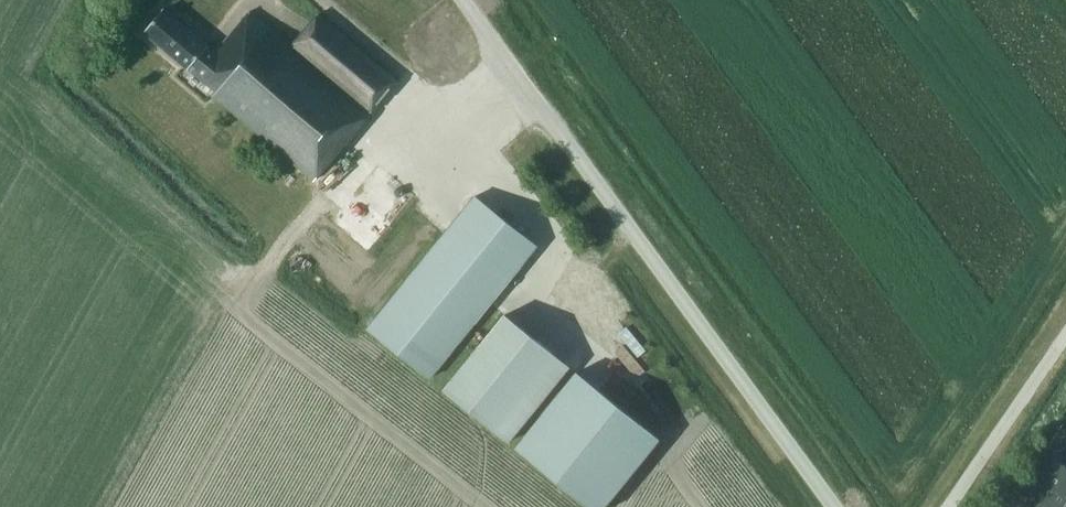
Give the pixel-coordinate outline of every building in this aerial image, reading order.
[(397,79),(364,51),(318,13),(291,45),(249,10),(214,51),(163,8),(144,31),(214,90),(211,93),(312,179),(397,79)] [(367,328),(428,379),(536,245),(474,195),(367,328)] [(442,390),(493,434),(554,359),(502,315),(442,390)] [(576,374),(513,451),(582,506),(604,506),(658,441),(576,374)] [(1056,456),(1022,506),(1065,506),(1065,463),(1056,456)]
